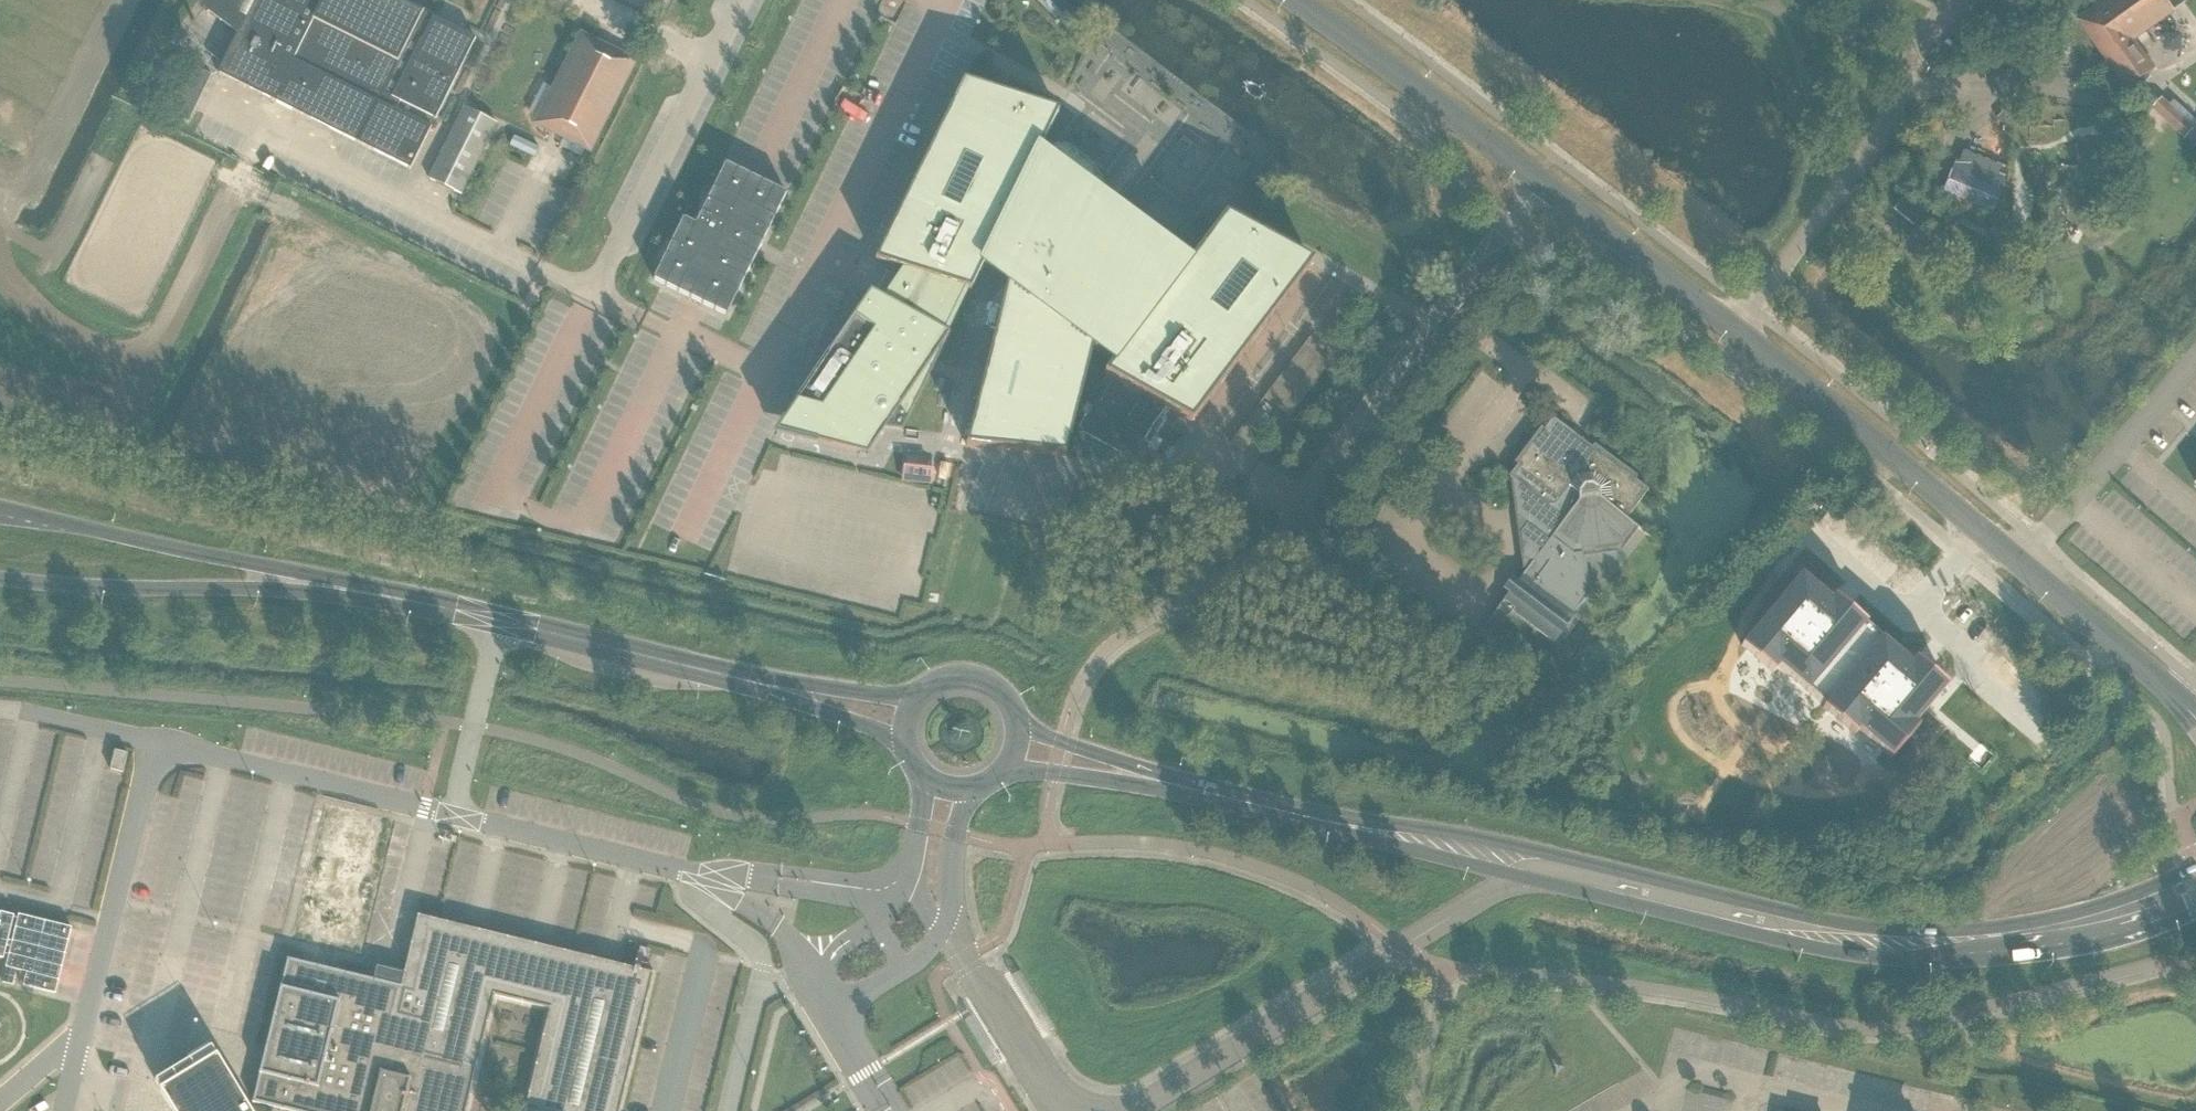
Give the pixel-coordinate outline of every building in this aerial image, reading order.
[(207,12),(237,34),(217,72),(410,169),(475,38),(398,0),(215,0),(207,12)] [(2133,38),(2172,11),(2164,0),(2108,0),(2079,20),(2095,43),(2099,40),(2105,53),(2106,56),(2127,86),(2154,67),(2133,38)] [(588,145),(630,62),(582,38),(540,121),(588,145)] [(807,383),(774,433),(859,453),(860,439),(861,425),(902,430),(949,334),(947,333),(968,291),(970,291),(980,265),(1008,275),(966,445),(1065,456),(1092,349),(1110,362),(1103,374),(1191,423),(1312,263),(1232,203),(1197,248),(1096,193),(1096,192),(1096,191),(1096,188),(1096,185),(1096,183),(1096,181),(1095,179),(1094,177),(1093,173),(1091,171),(1090,169),(1089,168),(1088,167),(1086,166),(1085,165),(1084,164),(1083,163),(1082,163),(1081,162),(1079,162),(1077,161),(1075,161),(1074,160),(1072,160),(1070,160),(1067,160),(1065,160),(1064,160),(1062,161),(1060,161),(1059,162),(1057,163),(1055,163),(1054,164),(1053,165),(1052,166),(1051,167),(1050,167),(1039,150),(1058,111),(963,80),(875,260),(903,269),(892,285),(884,299),(870,291),(807,383)] [(2185,138),(2195,127),(2189,121),(2163,97),(2152,109),(2185,138)] [(460,194),(496,122),(465,106),(429,178),(460,194)] [(786,193),(725,163),(695,224),(683,218),(653,279),(726,315),(786,193)] [(1913,225),(1921,215),(1902,198),(1893,209),(1913,225)] [(1309,340),(1228,445),(1243,457),(1278,411),(1289,419),(1330,366),(1319,358),(1324,351),(1309,340)] [(1532,562),(1503,600),(1554,639),(1573,613),(1572,612),(1586,593),(1581,552),(1612,548),(1612,545),(1619,541),(1623,545),(1637,526),(1626,518),(1648,490),(1634,479),(1637,476),(1594,444),(1592,447),(1553,417),(1544,429),(1541,427),(1514,462),(1517,464),(1509,476),(1512,478),(1516,508),(1527,516),(1527,521),(1519,532),(1522,555),(1532,562)] [(1830,601),(1800,575),(1780,598),(1781,599),(1741,646),(1773,673),(1778,667),(1824,706),(1822,707),(1855,735),(1858,731),(1893,760),(1927,718),(1923,715),(1947,686),(1915,658),(1910,664),(1865,625),(1866,624),(1834,596),(1830,601)] [(1794,689),(1756,731),(1776,749),(1814,707),(1794,689)] [(127,753),(115,750),(110,769),(122,772),(127,753)] [(654,972),(417,914),(404,972),(376,965),(372,979),(328,968),(334,946),(361,953),(392,820),(326,804),(295,937),(320,943),(315,965),(287,958),(252,1102),(289,1110),(466,1110),(478,1065),(495,996),(549,1009),(525,1106),(524,1110),(621,1110),(654,972)] [(71,927),(18,914),(5,967),(27,972),(23,985),(55,993),(71,927)] [(217,1055),(160,1090),(173,1110),(251,1110),(217,1055)]
